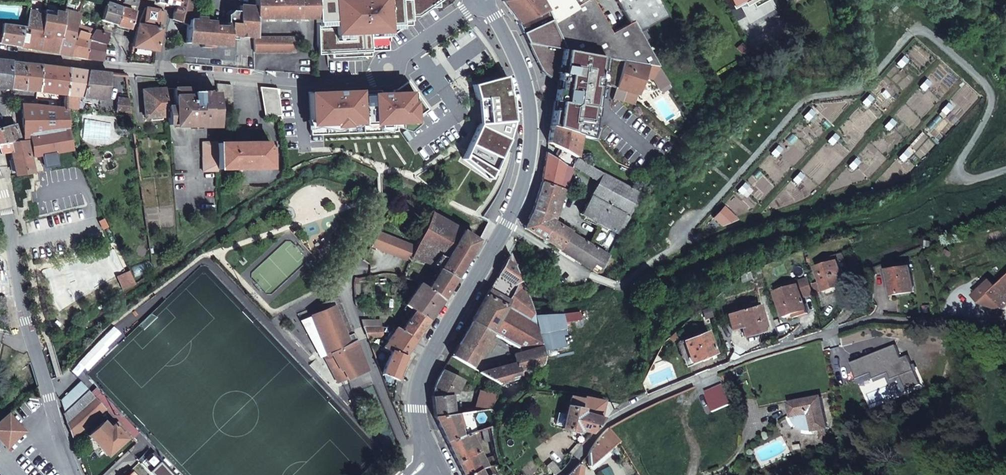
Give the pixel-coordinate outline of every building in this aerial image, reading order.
[(179,1),(177,6),(173,16),(179,18),(178,22),(187,25),(187,22),(188,19),(193,0),(179,0),(179,1)] [(254,6),(254,19),(297,19),(297,0),(254,0),(254,6)] [(297,19),(317,18),(317,0),(297,0),(297,19)] [(317,18),(316,55),(331,54),(331,58),(371,56),(371,51),(370,38),(388,37),(404,26),(411,26),(411,17),(418,16),(431,8),(439,8),(439,0),(317,0),(317,18)] [(502,2),(518,22),(518,24),(547,10),(541,0),(502,0),(502,2)] [(547,10),(551,20),(553,24),(577,9),(576,7),(572,0),(541,0),(547,10)] [(639,32),(633,21),(629,24),(612,34),(592,0),(587,0),(576,7),(577,9),(553,24),(562,45),(564,50),(624,60),(658,67),(644,41),(640,33),(639,32)] [(629,24),(633,21),(639,32),(667,16),(658,0),(615,0),(629,24)] [(120,8),(105,3),(101,19),(100,20),(115,25),(120,8)] [(225,27),(213,26),(213,22),(204,21),(204,18),(195,17),(195,20),(188,19),(187,22),(187,25),(187,30),(186,43),(202,44),(206,45),(212,45),(228,46),(229,36),(254,38),(254,19),(254,6),(238,5),(238,11),(231,11),(226,15),(225,27)] [(44,9),(30,7),(29,11),(35,12),(37,15),(43,16),(43,15),(44,9)] [(161,29),(165,12),(145,7),(137,25),(132,46),(156,51),(161,29)] [(129,29),(135,12),(120,8),(115,25),(129,29)] [(70,56),(76,23),(77,24),(77,22),(80,14),(64,10),(63,13),(65,14),(56,53),(70,56)] [(518,24),(523,33),(551,20),(547,10),(518,24)] [(54,17),(43,15),(43,16),(37,15),(35,12),(29,11),(25,27),(23,27),(19,47),(56,53),(65,14),(63,13),(55,11),(55,12),(54,17)] [(553,24),(551,20),(523,33),(536,62),(541,70),(544,75),(549,78),(557,81),(562,49),(562,45),(553,24)] [(70,56),(85,59),(89,40),(88,39),(93,30),(80,26),(77,22),(77,24),(76,23),(70,56)] [(1,23),(0,29),(0,43),(19,47),(23,27),(1,23)] [(107,34),(95,31),(94,30),(93,30),(88,39),(89,40),(85,59),(86,59),(86,58),(101,60),(104,44),(107,34)] [(648,38),(644,31),(640,33),(644,41),(648,38)] [(254,38),(254,52),(294,52),(294,37),(254,38)] [(388,37),(370,38),(371,51),(388,51),(388,37)] [(562,49),(557,81),(550,126),(579,135),(579,136),(598,141),(600,126),(591,125),(600,83),(616,88),(624,60),(564,50),(562,49)] [(10,61),(0,60),(0,88),(8,89),(10,61)] [(624,60),(616,88),(638,94),(644,76),(653,79),(659,89),(668,83),(658,67),(624,60)] [(23,83),(24,63),(10,61),(8,89),(23,91),(24,83),(23,83)] [(37,92),(41,65),(24,63),(23,83),(24,83),(23,91),(35,92),(37,92)] [(69,68),(41,65),(37,92),(35,92),(35,97),(40,98),(41,93),(66,95),(69,68)] [(109,74),(88,71),(69,68),(66,95),(82,97),(106,100),(109,74)] [(479,124),(462,159),(498,161),(508,139),(507,139),(512,121),(514,122),(512,96),(510,96),(509,90),(511,89),(506,76),(473,85),(477,100),(481,99),(484,123),(479,124)] [(322,93),(308,92),(310,135),(390,132),(389,128),(403,127),(428,110),(408,81),(402,85),(396,90),(393,90),(391,92),(381,92),(381,90),(322,93)] [(232,112),(232,85),(217,83),(217,93),(217,112),(232,112)] [(280,116),(276,89),(260,87),(265,118),(280,116)] [(174,88),(174,106),(176,106),(176,124),(185,124),(185,127),(200,127),(200,124),(217,123),(217,112),(217,93),(208,93),(208,95),(199,95),(198,95),(198,94),(197,94),(197,93),(196,93),(195,93),(194,93),(194,94),(193,94),(193,95),(192,95),(192,88),(174,88)] [(638,94),(616,88),(613,99),(634,105),(638,94)] [(167,106),(165,89),(143,91),(145,118),(168,116),(167,106)] [(305,163),(295,90),(276,89),(280,116),(289,171),(305,163)] [(129,99),(118,97),(116,112),(127,114),(129,99)] [(68,109),(65,108),(36,105),(33,105),(22,105),(22,117),(22,125),(23,138),(26,138),(26,140),(30,157),(43,155),(46,163),(55,161),(54,153),(72,150),(70,140),(68,129),(68,109)] [(176,124),(176,106),(174,106),(167,106),(168,116),(168,125),(176,125),(176,124)] [(0,128),(0,154),(11,152),(9,142),(19,141),(15,124),(0,128)] [(575,157),(579,136),(579,135),(550,126),(547,143),(561,150),(575,158),(575,157)] [(30,157),(26,140),(19,141),(9,142),(11,152),(15,176),(33,173),(30,157)] [(217,143),(217,142),(203,142),(203,171),(218,171),(218,168),(218,152),(217,143)] [(270,168),(270,147),(271,147),(271,145),(270,145),(270,143),(217,143),(218,152),(218,168),(241,168),(240,170),(248,170),(248,168),(270,168)] [(558,188),(563,190),(564,190),(566,191),(567,189),(565,188),(570,171),(570,169),(572,164),(575,158),(561,150),(555,160),(546,153),(541,182),(558,188)] [(590,166),(584,162),(575,157),(575,158),(572,164),(600,181),(604,174),(590,166)] [(640,193),(604,173),(604,174),(600,181),(591,197),(627,217),(640,193)] [(553,221),(557,210),(551,208),(558,188),(541,182),(532,210),(523,228),(542,239),(552,223),(553,221)] [(557,210),(562,193),(563,190),(558,188),(551,208),(557,210)] [(627,217),(591,197),(583,210),(581,214),(618,235),(627,217)] [(463,230),(431,212),(415,247),(412,257),(426,261),(428,250),(446,258),(463,230)] [(562,228),(554,223),(552,223),(542,239),(558,249),(569,232),(562,228)] [(478,240),(463,230),(446,258),(440,268),(439,269),(456,279),(473,250),(478,240)] [(415,247),(378,231),(373,245),(407,259),(408,255),(412,257),(415,247)] [(607,255),(569,232),(558,249),(575,260),(577,258),(583,262),(582,264),(597,273),(607,255)] [(446,258),(428,250),(426,261),(440,268),(446,258)] [(912,268),(905,251),(888,258),(877,262),(881,274),(887,271),(890,271),(912,268)] [(520,281),(511,259),(509,254),(498,274),(514,285),(520,281)] [(846,283),(839,261),(838,261),(831,263),(817,268),(824,292),(835,289),(834,287),(846,283)] [(759,267),(744,273),(745,278),(761,273),(759,267)] [(912,268),(890,271),(893,286),(894,295),(915,292),(912,268)] [(456,279),(439,269),(427,288),(427,289),(442,300),(456,279)] [(136,284),(129,270),(117,276),(123,290),(136,284)] [(529,302),(520,281),(514,285),(498,274),(486,295),(506,306),(535,322),(529,303),(529,302)] [(812,288),(809,277),(795,282),(797,286),(799,286),(801,292),(811,290),(810,289),(812,288)] [(997,288),(991,282),(975,297),(981,303),(980,305),(989,310),(990,309),(998,314),(1003,309),(1004,309),(1005,307),(1005,280),(997,288)] [(797,286),(795,282),(776,288),(777,292),(787,289),(797,286)] [(429,320),(442,300),(427,289),(427,288),(420,283),(406,304),(415,310),(410,318),(401,330),(416,340),(429,320)] [(801,292),(799,286),(787,289),(777,292),(784,317),(794,314),(807,310),(803,298),(801,293),(801,292)] [(811,290),(801,292),(801,293),(803,298),(814,294),(812,288),(810,289),(811,290)] [(506,306),(486,295),(471,321),(491,332),(506,306)] [(321,304),(322,305),(327,303),(329,308),(334,306),(344,332),(351,329),(341,305),(338,297),(321,304)] [(322,305),(309,311),(311,315),(329,308),(327,303),(322,305)] [(744,336),(754,333),(753,331),(766,327),(759,305),(737,312),(741,327),(744,336)] [(344,332),(334,306),(329,308),(311,315),(327,355),(330,354),(330,353),(349,343),(344,332)] [(535,322),(506,306),(491,332),(519,348),(520,352),(542,346),(539,336),(535,322)] [(741,327),(737,312),(727,315),(732,329),(741,327)] [(410,318),(407,315),(398,328),(401,330),(410,318)] [(491,332),(471,321),(451,356),(471,367),(477,358),(477,357),(479,354),(482,349),(485,343),(487,340),(491,333),(491,332)] [(383,336),(383,327),(380,327),(364,327),(368,337),(383,336)] [(398,328),(396,327),(383,347),(388,350),(390,351),(391,350),(405,356),(416,340),(401,330),(398,328)] [(355,340),(351,329),(344,332),(349,343),(355,340)] [(715,353),(707,331),(683,341),(691,362),(715,353)] [(367,371),(355,340),(349,343),(330,353),(330,354),(339,370),(342,369),(347,379),(367,371)] [(487,340),(485,343),(482,349),(487,352),(492,343),(487,340)] [(691,362),(683,341),(678,343),(687,366),(712,356),(713,359),(717,357),(715,353),(691,362)] [(892,344),(848,363),(855,379),(869,373),(871,379),(886,372),(889,379),(898,375),(904,389),(917,383),(905,354),(898,357),(892,344)] [(953,347),(941,344),(939,353),(951,356),(953,347)] [(542,346),(520,352),(514,353),(517,362),(518,367),(519,367),(521,371),(544,365),(544,364),(545,357),(542,346)] [(405,356),(391,350),(390,351),(387,360),(381,374),(396,379),(405,356)] [(347,379),(342,369),(339,370),(330,354),(327,355),(341,382),(347,379)] [(327,355),(324,356),(338,383),(341,382),(327,355)] [(517,362),(480,372),(499,384),(522,377),(521,371),(519,367),(518,367),(517,362)] [(462,380),(442,371),(437,379),(433,389),(432,396),(451,394),(451,395),(455,394),(462,380)] [(88,390),(80,382),(60,401),(64,412),(88,390)] [(732,404),(725,386),(705,394),(713,412),(732,404)] [(138,432),(97,388),(91,393),(105,408),(117,420),(130,434),(133,437),(138,432)] [(91,393),(88,390),(64,412),(63,413),(72,437),(105,408),(91,393)] [(498,395),(480,390),(476,407),(468,408),(469,411),(470,411),(490,409),(491,409),(498,395)] [(451,395),(451,394),(432,396),(434,416),(453,413),(453,410),(451,395)] [(568,406),(566,406),(565,414),(562,426),(562,428),(578,431),(579,428),(593,432),(604,419),(601,418),(603,409),(605,401),(585,397),(584,399),(570,396),(568,406)] [(820,397),(789,403),(791,417),(796,416),(797,416),(797,418),(798,419),(799,421),(800,422),(801,423),(802,424),(804,425),(805,426),(807,426),(809,426),(811,426),(812,426),(813,430),(826,428),(820,397)] [(518,409),(513,407),(509,413),(514,416),(518,409)] [(462,412),(434,416),(446,441),(471,432),(483,428),(485,428),(490,409),(470,411),(469,411),(462,412)] [(565,414),(557,412),(555,424),(562,426),(565,414)] [(9,414),(0,421),(0,440),(7,448),(25,432),(9,414)] [(802,424),(801,423),(800,422),(799,421),(798,419),(797,418),(797,416),(796,416),(791,417),(789,417),(789,418),(790,420),(791,423),(793,425),(794,427),(796,429),(798,431),(801,432),(803,433),(806,433),(808,434),(811,434),(813,434),(814,434),(813,430),(812,426),(811,426),(809,426),(807,426),(805,426),(804,425),(802,424)] [(117,420),(114,418),(106,426),(108,428),(117,420)] [(130,434),(117,420),(112,425),(125,438),(130,434)] [(125,438),(112,425),(108,428),(106,426),(103,422),(88,435),(90,438),(94,442),(103,452),(106,456),(107,456),(125,438)] [(623,435),(615,423),(611,425),(607,427),(618,440),(623,435)] [(494,440),(491,428),(491,426),(485,428),(483,428),(486,441),(494,440)] [(618,440),(607,427),(600,435),(588,453),(588,465),(592,462),(602,454),(618,440)] [(471,432),(446,441),(463,474),(467,474),(480,468),(481,469),(487,467),(489,467),(485,460),(471,432)] [(94,442),(90,438),(86,442),(99,456),(103,452),(94,442)] [(602,454),(592,462),(588,465),(591,469),(605,457),(602,454)] [(501,465),(497,456),(485,460),(489,467),(493,466),(501,465)] [(166,471),(164,473),(162,471),(152,461),(145,468),(152,474),(169,474),(166,471)] [(560,470),(551,461),(546,465),(554,474),(560,470)] [(580,465),(579,464),(567,474),(579,474),(580,465)] [(487,467),(491,474),(497,474),(493,466),(489,467),(487,467)]
